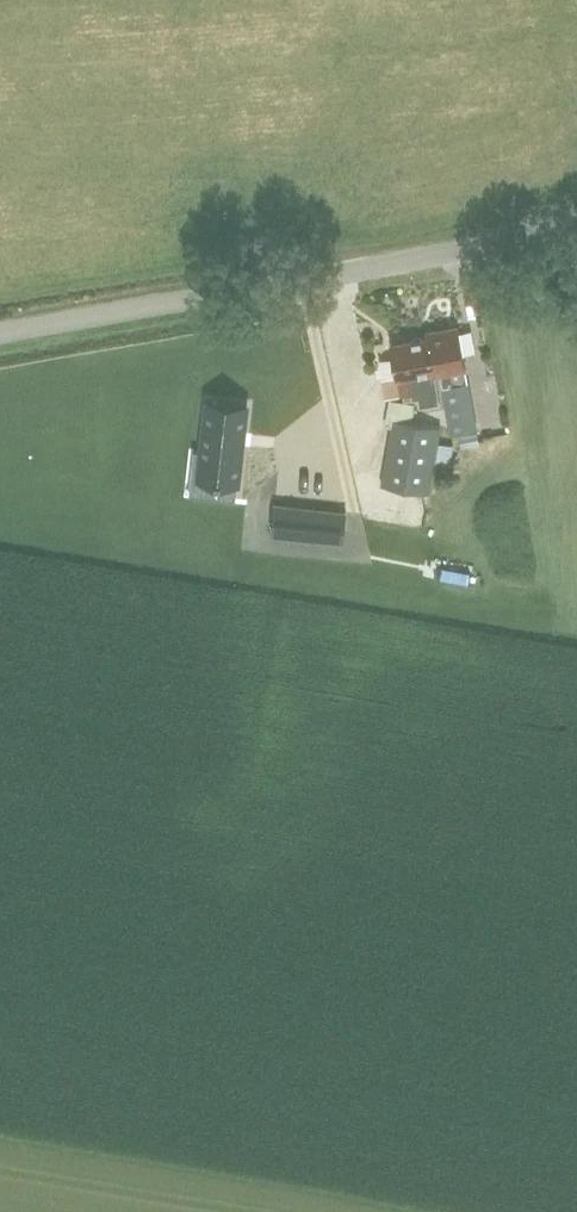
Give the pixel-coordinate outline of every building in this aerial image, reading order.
[(397,377),(384,379),(387,398),(419,392),(422,406),(440,403),(435,375),(441,374),(452,434),(479,429),(459,326),(427,332),(428,337),(391,344),(397,377)] [(238,481),(247,405),(208,401),(199,477),(238,481)] [(441,427),(393,419),(382,484),(430,492),(441,427)] [(346,512),(275,504),(272,535),(343,543),(346,512)]
